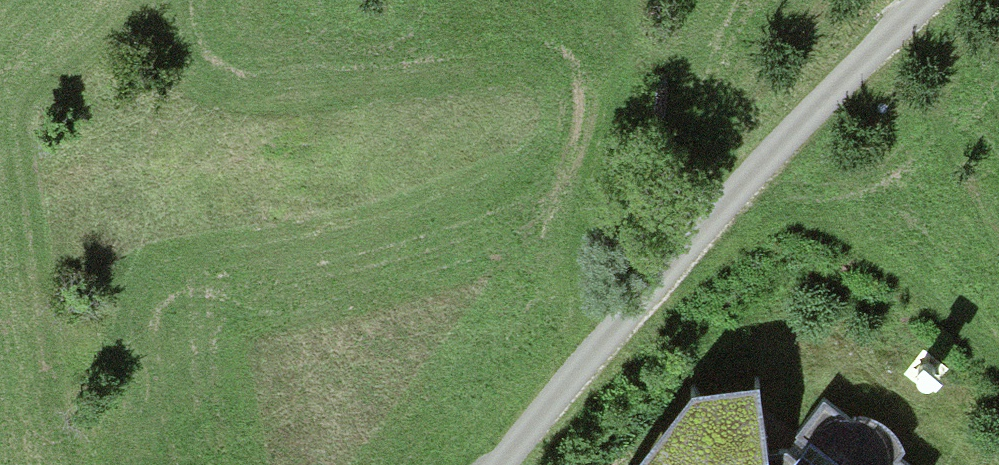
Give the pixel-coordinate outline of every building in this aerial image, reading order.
[(826,396),(768,462),(753,388),(692,395),(638,464),(908,464),(826,396)]
